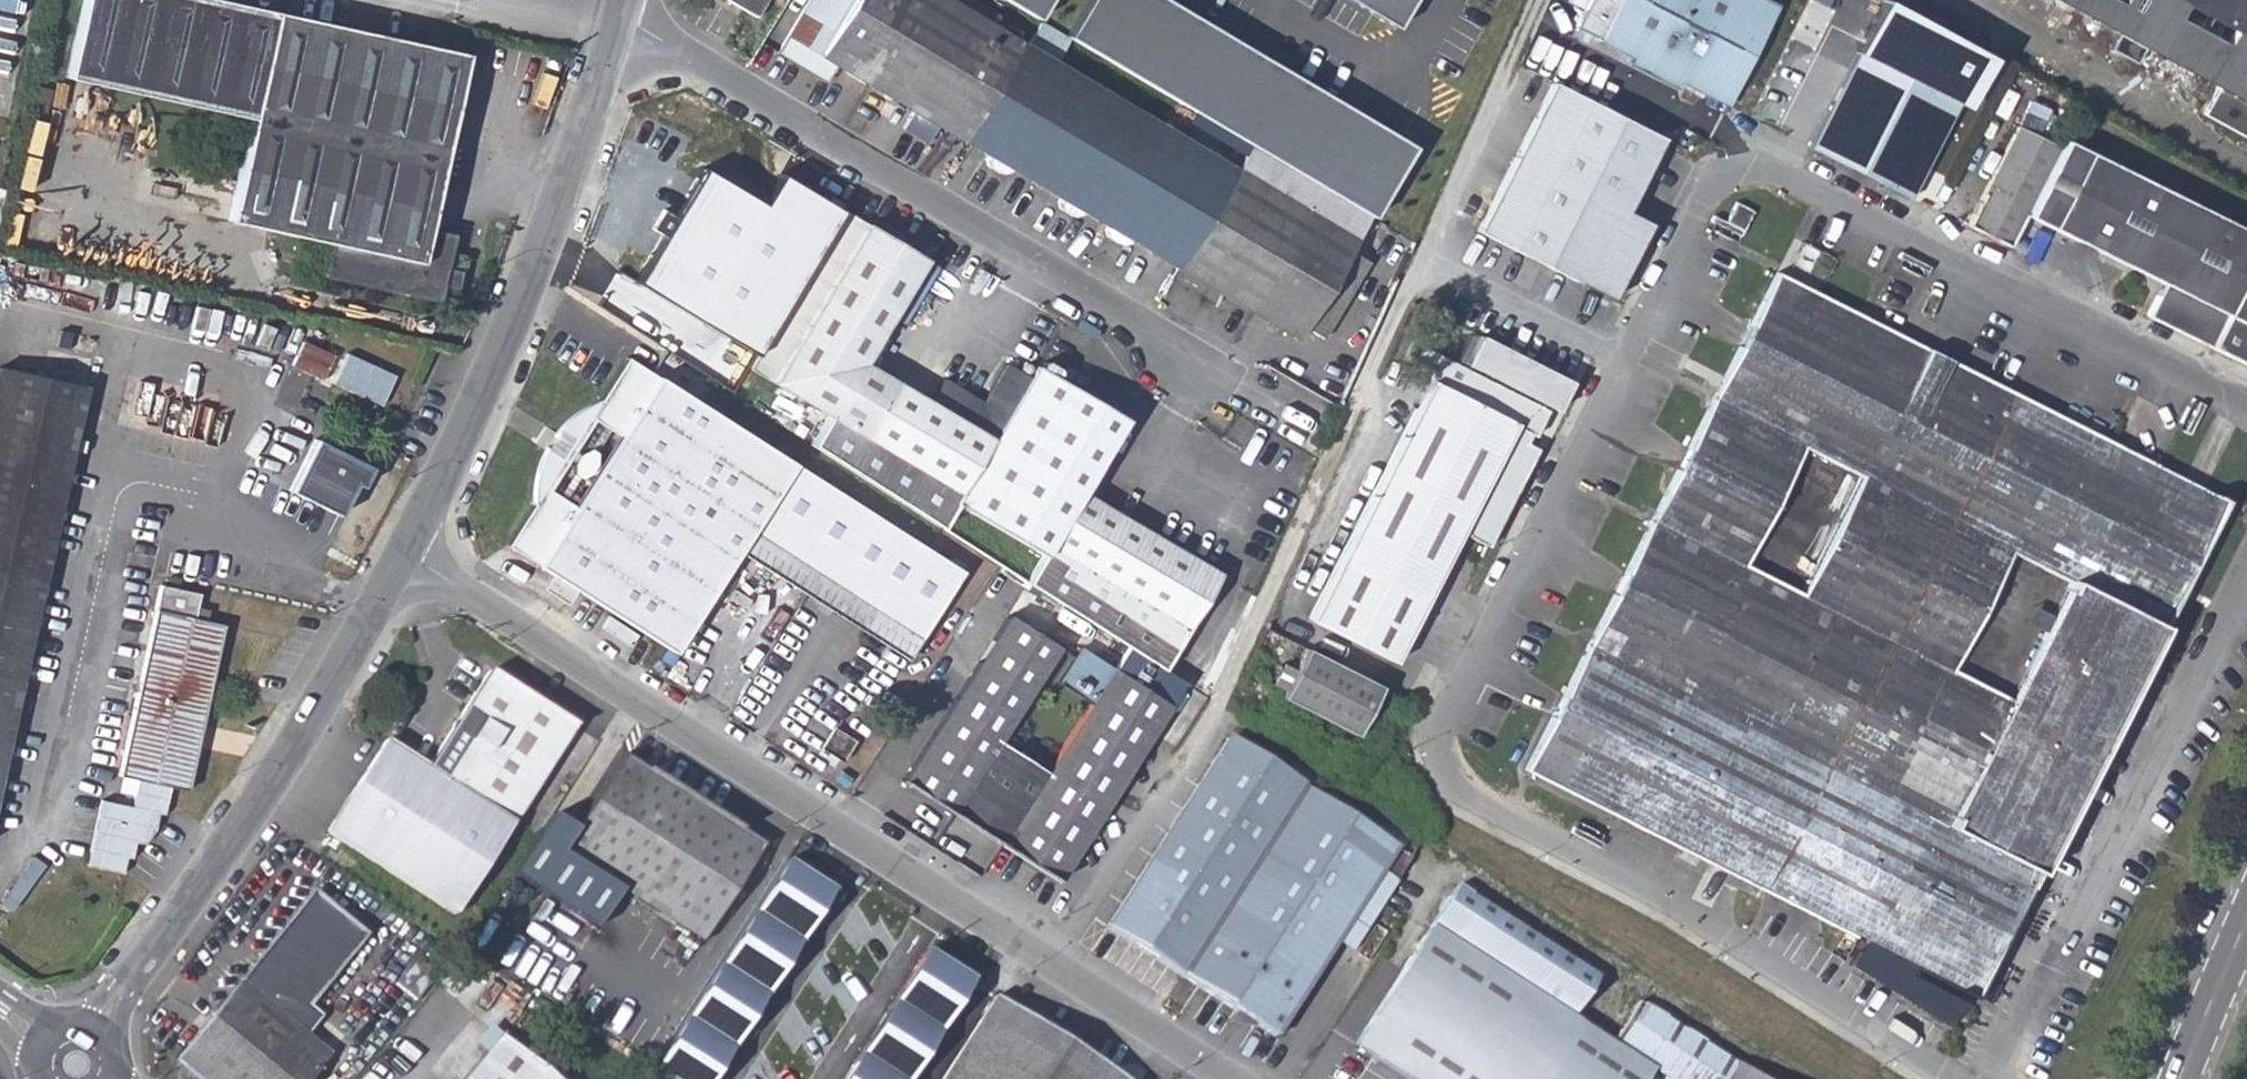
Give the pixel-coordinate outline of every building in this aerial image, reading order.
[(463,53),(227,0),(85,0),(68,75),(249,117),(229,219),(328,243),(322,275),(434,300),(439,285),(454,288),(457,271),(452,231),(425,225),(463,53)] [(750,18),(761,0),(721,0),(750,18)] [(775,52),(823,80),(834,62),(819,52),(849,0),(805,0),(775,52)] [(819,52),(834,62),(864,81),(911,0),(849,0),(819,52)] [(864,81),(910,109),(900,126),(924,141),(934,123),(960,138),(1018,39),(955,0),(911,0),(864,81)] [(1042,0),(1001,0),(1032,20),(1042,0)] [(1247,144),(1316,185),(1366,214),(1401,151),(1155,0),(1082,0),(1061,36),(1247,144)] [(1405,0),(1340,0),(1388,29),(1405,0)] [(1713,98),(1724,101),(1774,7),(1761,0),(1623,0),(1602,40),(1713,98)] [(2103,48),(2129,61),(2138,45),(2210,85),(2201,111),(2246,137),(2246,0),(2054,0),(2112,31),(2103,48)] [(1066,67),(1018,39),(960,138),(1007,167),(1066,67)] [(1856,52),(1809,144),(1857,168),(1902,76),(1856,52)] [(1160,124),(1066,67),(1007,167),(1101,224),(1160,124)] [(1612,204),(1650,126),(1539,75),(1466,227),(1598,291),(1634,214),(1612,204)] [(1954,103),(1902,76),(1857,168),(1909,195),(1954,103)] [(2011,123),(1962,222),(2004,244),(2021,211),(2054,145),(2011,123)] [(1232,168),(1160,124),(1101,224),(1172,266),(1232,168)] [(2140,313),(2246,367),(2246,233),(2058,135),(2054,145),(2021,211),(2152,278),(2140,313)] [(1172,266),(1243,308),(1302,209),(1316,185),(1247,144),(1232,168),(1172,266)] [(706,172),(677,217),(664,236),(644,269),(625,256),(609,282),(719,353),(750,308),(716,286),(741,241),(760,249),(800,182),(774,168),(767,178),(749,169),(736,191),(706,172)] [(800,209),(827,224),(843,195),(817,179),(800,209)] [(1316,185),(1302,209),(1352,240),(1366,214),(1316,185)] [(651,228),(664,236),(677,217),(662,208),(651,228)] [(1349,248),(1352,240),(1302,209),(1243,308),(1303,345),(1312,331),(1326,337),(1371,261),(1349,248)] [(928,259),(846,211),(754,371),(824,413),(802,446),(933,531),(952,500),(961,506),(999,437),(936,402),(868,365),(928,259)] [(1525,771),(1973,998),(2222,501),(2155,465),(2159,452),(2116,429),(2110,443),(1777,274),(1525,771)] [(1104,329),(1084,318),(1078,328),(1097,339),(1104,329)] [(1408,403),(1302,621),(1384,664),(1383,662),(1448,531),(1473,540),(1520,450),(1514,442),(1533,407),(1526,404),(1530,395),(1550,406),(1560,384),(1472,336),(1457,370),(1448,365),(1465,332),(1437,318),(1420,352),(1431,356),(1423,372),(1408,403)] [(729,355),(740,363),(751,347),(740,338),(729,355)] [(1413,368),(1420,352),(1406,344),(1399,361),(1413,368)] [(348,350),(334,381),(383,402),(397,372),(348,350)] [(735,548),(756,559),(767,538),(917,636),(957,569),(656,378),(648,391),(641,386),(649,373),(624,356),(600,397),(586,404),(573,413),(561,424),(552,437),(556,447),(543,451),(535,468),(531,486),(530,505),(507,543),(529,560),(542,541),(549,543),(536,564),(548,572),(575,589),(668,650),(735,548)] [(988,403),(948,380),(936,402),(999,437),(1034,377),(1010,364),(988,403)] [(961,506),(975,513),(1042,553),(1047,547),(1182,624),(1215,573),(1081,494),(1130,417),(1054,374),(1040,366),(1034,377),(999,437),(961,506)] [(85,387),(0,368),(0,769),(85,387)] [(368,465),(312,437),(287,490),(336,514),(344,498),(352,482),(358,485),(368,465)] [(352,482),(344,498),(350,501),(358,485),(352,482)] [(756,559),(906,655),(917,636),(767,538),(756,559)] [(1157,670),(1182,624),(1047,547),(1042,553),(1020,586),(1157,670)] [(540,587),(563,604),(575,589),(548,572),(540,587)] [(197,593),(158,584),(116,773),(136,777),(130,804),(99,798),(85,863),(120,871),(124,854),(129,855),(133,839),(141,841),(152,828),(156,811),(161,812),(168,784),(186,788),(221,626),(196,619),(197,593)] [(897,779),(1054,880),(1167,705),(1078,646),(1054,681),(1088,702),(1044,771),(995,739),(1055,646),(1003,613),(897,779)] [(1360,739),(1386,690),(1309,654),(1300,672),(1288,665),(1277,688),(1288,695),(1284,703),(1360,739)] [(485,671),(426,766),(511,820),(572,727),(485,671)] [(1541,714),(1530,709),(1524,720),(1535,726),(1541,714)] [(830,729),(819,746),(838,758),(850,741),(830,729)] [(452,911),(511,820),(426,766),(385,740),(327,829),(452,911)] [(1282,775),(1226,740),(1103,924),(1273,1036),(1333,945),(1368,893),(1376,899),(1390,880),(1395,882),(1411,858),(1302,790),(1300,789),(1301,788),(1282,775)] [(545,843),(560,852),(620,891),(700,941),(758,845),(619,757),(578,819),(565,811),(545,843)] [(1418,849),(1289,764),(1282,775),(1301,788),(1300,789),(1302,790),(1411,858),(1418,849)] [(537,888),(596,928),(620,891),(560,852),(537,888)] [(31,853),(0,894),(0,902),(7,907),(43,860),(31,853)] [(801,988),(825,1003),(877,920),(806,874),(747,968),(794,999),(801,988)] [(1333,945),(1349,955),(1395,882),(1390,880),(1376,899),(1368,893),(1333,945)] [(311,888),(237,981),(176,1057),(202,1078),(306,1078),(326,1054),(303,1035),(320,1015),(307,1005),(364,932),(311,888)] [(1406,1078),(1528,1078),(1569,1015),(1594,977),(1455,888),(1354,1045),(1406,1078)] [(877,920),(825,1003),(790,1058),(822,1078),(873,1078),(945,964),(877,920)] [(1599,980),(1707,1049),(1716,1036),(1608,965),(1599,980)] [(1569,1015),(1528,1078),(1645,1078),(1649,1073),(1659,1078),(1688,1078),(1707,1049),(1599,980),(1575,1020),(1569,1015)] [(993,997),(941,1078),(1122,1078),(993,997)] [(1716,1036),(1707,1049),(1753,1078),(1764,1078),(1757,1075),(1760,1065),(1716,1036)] [(493,1041),(463,1078),(544,1078),(493,1041)] [(1707,1049),(1688,1078),(1753,1078),(1707,1049)]
